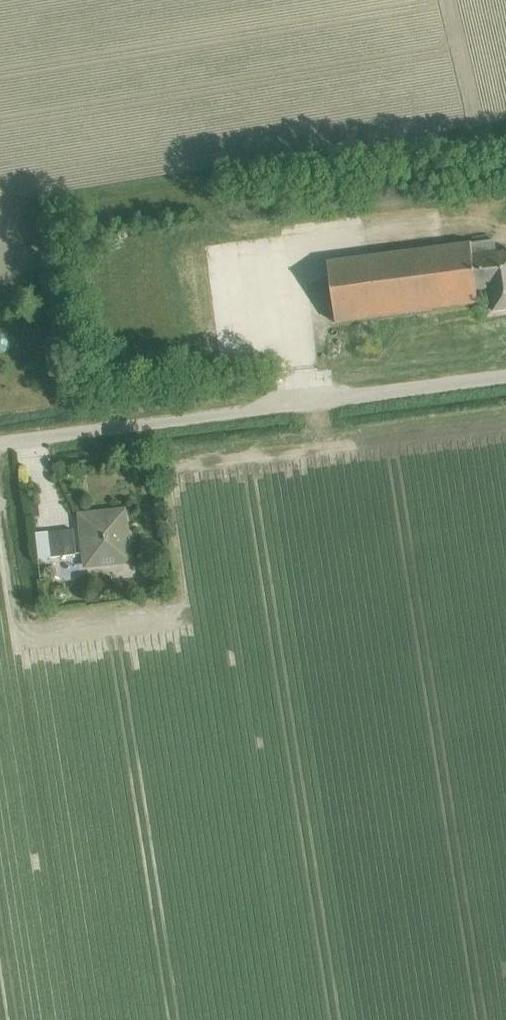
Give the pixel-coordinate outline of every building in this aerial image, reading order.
[(476,291),(489,289),(492,312),(505,310),(505,252),(497,254),(495,241),(327,264),(329,281),(335,323),(478,304),(476,291)] [(100,372),(102,382),(112,381),(110,371),(100,372)] [(38,504),(29,505),(30,519),(39,518),(38,504)] [(81,518),(87,566),(129,561),(124,512),(81,518)] [(48,534),(36,536),(39,561),(51,559),(74,556),(71,531),(48,534)]
